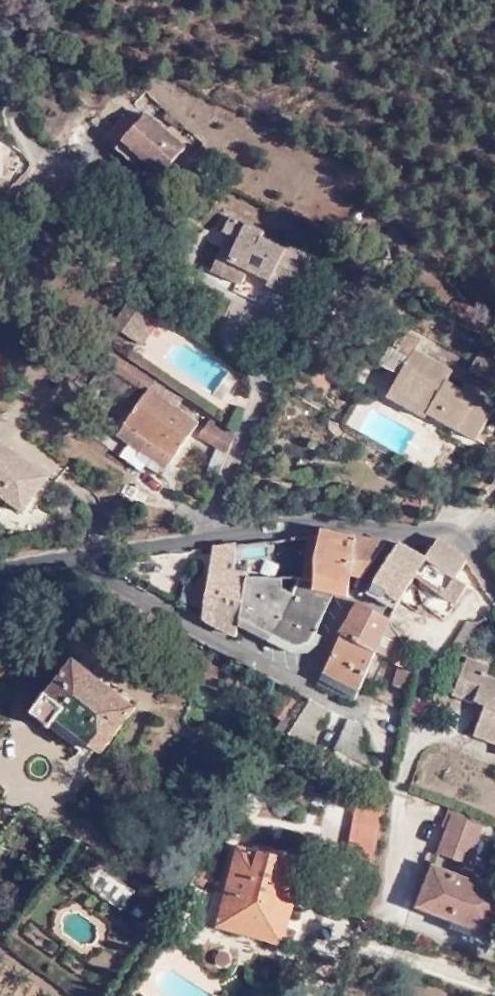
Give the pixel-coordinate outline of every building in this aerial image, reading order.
[(158,119),(125,156),(144,173),(151,166),(170,183),(197,154),(158,119)] [(315,249),(292,239),(289,245),(264,236),(267,228),(234,215),(227,230),(241,235),(237,247),(227,243),(214,269),(244,281),(251,269),(273,278),(271,284),(294,294),(315,249)] [(152,311),(133,295),(115,324),(123,329),(131,317),(142,322),(152,311)] [(151,330),(142,322),(131,317),(123,329),(141,342),(151,330)] [(489,417),(494,404),(494,397),(466,383),(464,387),(449,379),(455,368),(418,349),(423,337),(404,328),(394,347),(391,347),(382,364),(403,374),(412,378),(489,417)] [(185,397),(113,346),(107,356),(138,377),(135,381),(147,390),(117,433),(141,449),(151,434),(178,454),(200,420),(179,405),(185,397)] [(483,348),(472,368),(494,380),(494,355),(483,348)] [(428,416),(430,411),(432,408),(406,393),(412,378),(403,374),(391,396),(428,416)] [(480,435),(489,417),(412,378),(406,393),(432,408),(430,411),(480,435)] [(234,457),(242,436),(213,416),(202,433),(224,449),(234,457)] [(151,434),(141,449),(169,468),(178,454),(151,434)] [(33,514),(60,476),(6,437),(0,445),(0,490),(33,514)] [(215,472),(227,475),(234,457),(224,449),(215,472)] [(153,488),(136,477),(128,487),(124,485),(122,490),(144,504),(153,488)] [(388,519),(412,522),(424,500),(407,489),(388,519)] [(353,578),(357,539),(321,533),(321,537),(316,579),(314,592),(333,597),(340,599),(350,600),(353,578)] [(316,579),(321,537),(313,538),(309,579),(316,579)] [(386,543),(357,539),(353,578),(365,580),(385,547),(386,543)] [(368,595),(396,611),(398,606),(417,578),(457,605),(469,587),(458,578),(462,570),(468,562),(464,557),(442,539),(429,555),(423,551),(420,556),(401,545),(368,595)] [(283,578),(283,540),(239,546),(236,574),(248,576),(283,578)] [(482,596),(488,593),(468,562),(462,570),(473,581),(482,596)] [(236,638),(239,622),(248,576),(236,574),(231,573),(208,569),(207,573),(213,575),(210,595),(207,621),(213,625),(234,637),(236,638)] [(314,592),(316,579),(309,579),(298,579),(294,593),(283,593),(283,578),(248,576),(239,622),(276,640),(296,649),(308,647),(333,597),(314,592)] [(378,654),(379,651),(391,621),(360,606),(345,629),(342,637),(378,654)] [(390,656),(399,632),(391,621),(379,651),(390,656)] [(361,694),(378,654),(342,637),(326,674),(361,694)] [(32,717),(49,731),(58,723),(95,751),(100,754),(135,709),(74,663),(32,717)] [(488,712),(494,714),(494,684),(488,681),(491,671),(469,663),(455,699),(488,712)] [(419,677),(403,667),(397,695),(414,700),(415,695),(419,677)] [(356,700),(361,694),(326,674),(322,680),(356,700)] [(287,722),(298,705),(288,699),(277,716),(287,722)] [(326,712),(311,703),(293,730),(290,736),(301,743),(308,746),(329,714),(326,712)] [(488,712),(486,718),(493,720),(494,716),(494,714),(488,712)] [(493,720),(486,718),(477,740),(494,747),(494,716),(493,720)] [(362,727),(352,721),(342,737),(369,751),(362,727)] [(58,723),(49,731),(89,760),(95,751),(58,723)] [(279,732),(288,738),(290,736),(293,730),(283,725),(279,732)] [(369,751),(342,737),(337,745),(372,764),(369,751)] [(447,846),(476,858),(485,836),(456,824),(447,846)] [(470,872),(476,858),(447,846),(440,860),(470,872)] [(283,943),(303,865),(282,860),(280,864),(262,858),(263,855),(242,849),(221,926),(283,943)] [(494,922),(494,899),(435,874),(419,911),(487,941),(494,922)]
